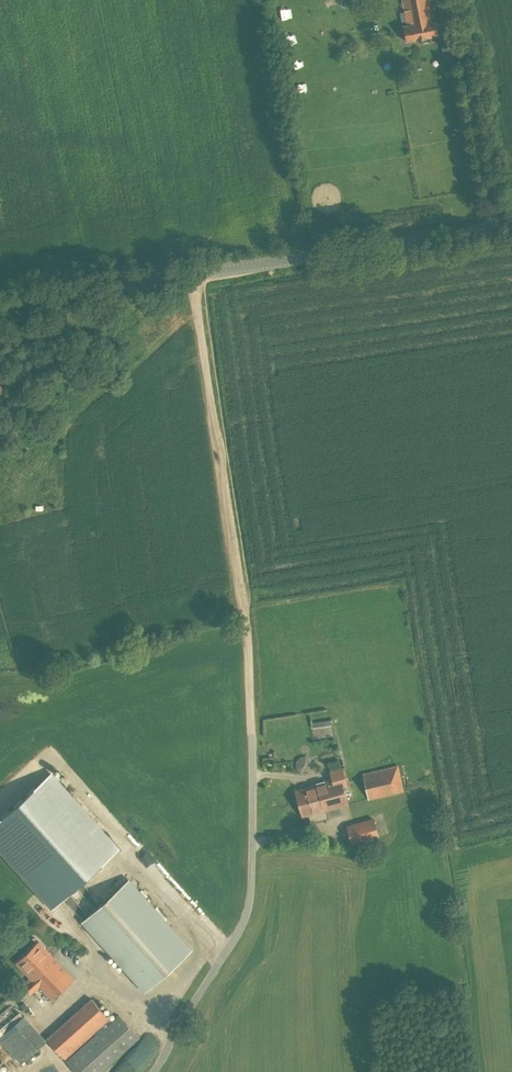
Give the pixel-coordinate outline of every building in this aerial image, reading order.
[(431,0),(403,0),(408,24),(403,25),(406,41),(438,34),(436,19),(435,19),(434,13),(433,13),(431,0)] [(105,338),(113,336),(110,321),(102,323),(105,338)] [(2,365),(0,365),(0,395),(12,393),(9,382),(6,383),(2,365)] [(27,409),(25,402),(21,404),(25,419),(33,417),(30,408),(27,409)] [(369,800),(405,791),(398,764),(363,773),(369,800)] [(299,803),(345,790),(344,786),(348,785),(343,767),(329,771),(331,779),(295,789),(299,803)] [(51,909),(119,847),(52,772),(0,819),(0,852),(51,909)] [(345,790),(299,803),(303,816),(349,804),(345,790)] [(351,844),(379,836),(374,818),(346,825),(351,844)] [(146,988),(189,946),(124,879),(81,920),(146,988)] [(52,1000),(74,979),(52,956),(53,955),(39,941),(16,963),(29,977),(22,984),(32,994),(39,986),(52,1000)] [(79,961),(96,958),(93,947),(77,950),(79,961)] [(46,1037),(48,1039),(65,1059),(95,1033),(96,1034),(66,1060),(76,1071),(102,1071),(140,1037),(118,1014),(111,1020),(91,997),(47,1036),(46,1037)] [(5,1032),(0,1037),(0,1040),(21,1063),(47,1040),(24,1015),(5,1032)]
